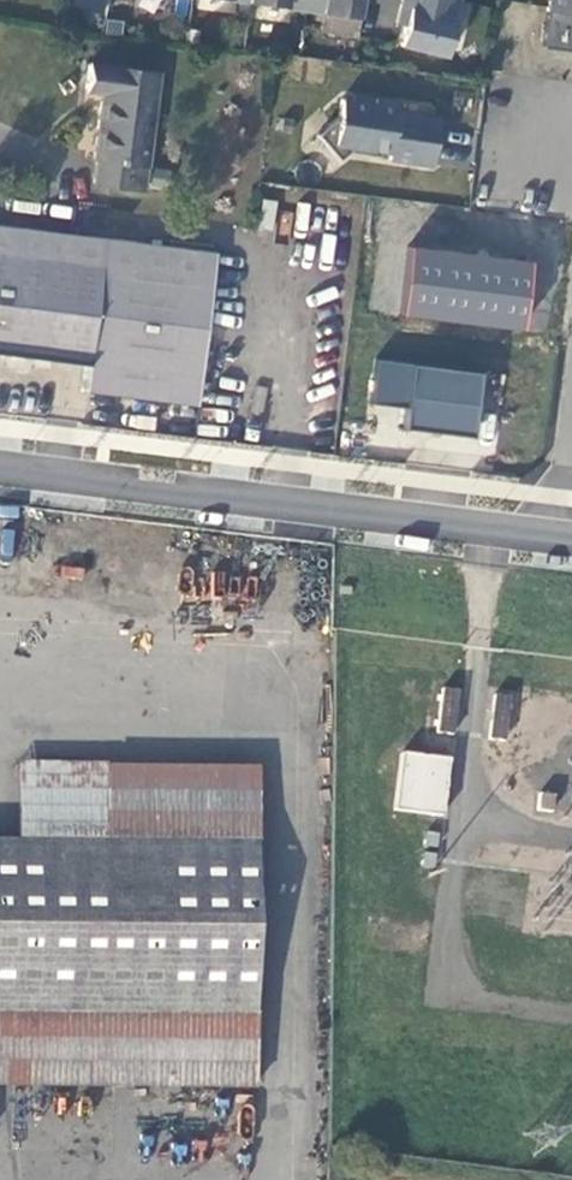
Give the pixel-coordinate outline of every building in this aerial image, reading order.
[(101,16),(106,0),(77,0),(74,7),(101,16)] [(287,3),(323,9),(324,3),(307,0),(288,0),(287,3)] [(324,3),(323,9),(360,14),(362,0),(307,0),(324,3)] [(400,4),(409,6),(400,42),(447,53),(456,15),(450,14),(453,0),(401,0),(400,4)] [(456,15),(459,0),(453,0),(450,14),(456,15)] [(548,8),(571,11),(571,0),(549,0),(548,8)] [(548,8),(543,46),(571,49),(571,11),(548,8)] [(103,91),(92,181),(147,189),(163,68),(93,57),(88,89),(103,91)] [(341,96),(338,112),(316,131),(338,157),(354,144),(389,149),(388,155),(431,162),(438,116),(396,109),(398,99),(374,95),(373,101),(341,96)] [(0,225),(0,349),(91,361),(90,390),(193,403),(215,254),(0,225)] [(530,329),(535,258),(407,248),(401,319),(530,329)] [(475,368),(411,359),(410,366),(404,410),(402,428),(466,437),(475,368)] [(371,406),(404,410),(410,366),(376,362),(371,406)] [(437,731),(453,733),(458,689),(443,687),(437,731)] [(489,737),(505,739),(510,695),(494,693),(489,737)] [(394,808),(442,814),(449,758),(401,752),(394,808)] [(0,838),(0,1084),(255,1084),(257,766),(11,765),(7,838),(0,838)]
